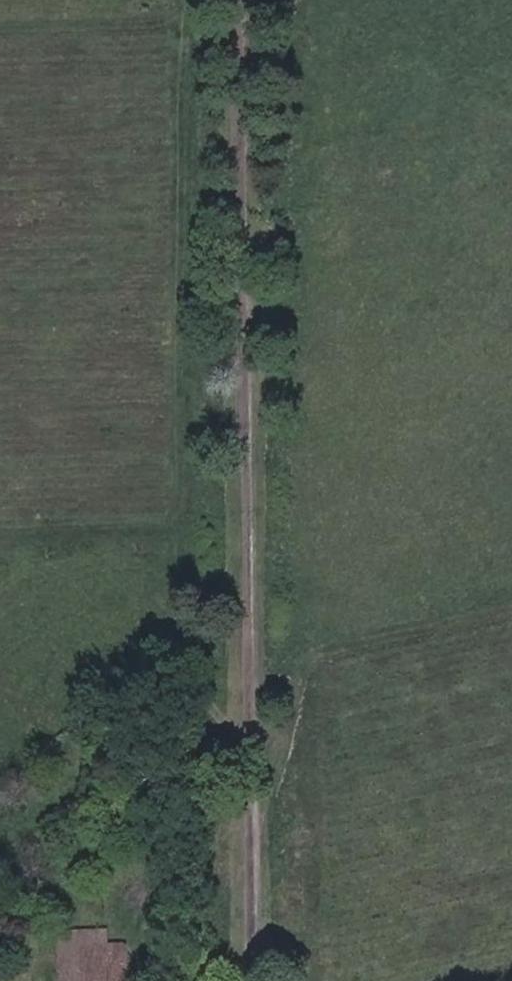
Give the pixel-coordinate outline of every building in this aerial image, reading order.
[(63,969),(64,980),(105,980),(105,967),(63,969)]
